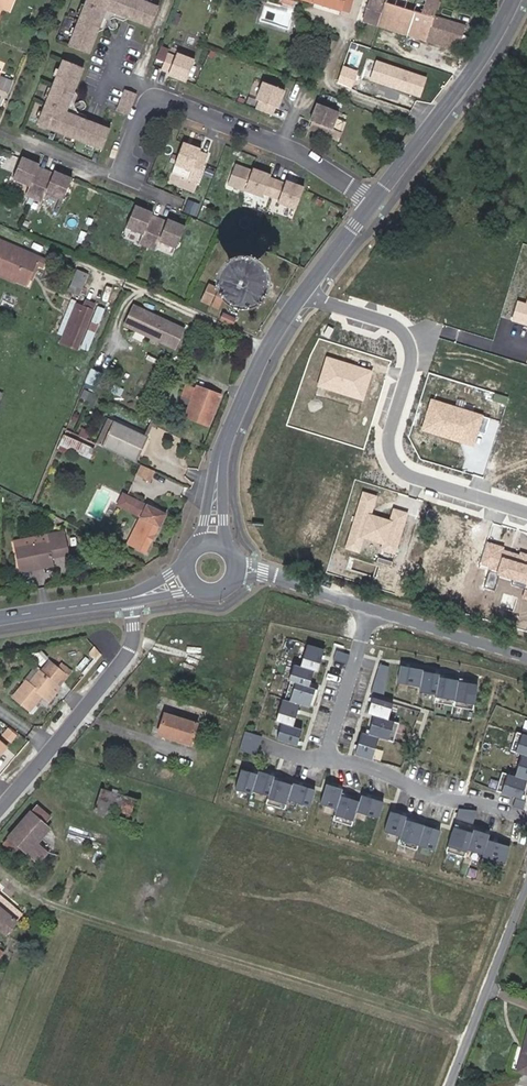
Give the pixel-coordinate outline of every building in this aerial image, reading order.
[(22,0),(0,0),(0,29),(1,30),(9,10),(17,13),(22,0)] [(158,6),(143,0),(87,0),(70,45),(91,54),(101,29),(99,24),(105,22),(107,14),(104,7),(109,5),(113,12),(122,15),(127,14),(129,18),(150,27),(158,6)] [(312,2),(341,11),(344,0),(312,0),(312,2)] [(425,0),(386,0),(386,2),(380,0),(371,0),(365,21),(414,36),(425,0)] [(414,36),(457,50),(464,26),(435,17),(440,0),(425,0),(414,36)] [(99,24),(101,29),(106,27),(109,20),(114,18),(123,22),(129,18),(127,14),(122,15),(113,12),(109,5),(104,7),(107,14),(105,22),(99,24)] [(187,77),(195,58),(178,51),(176,55),(168,52),(161,68),(168,71),(167,74),(178,79),(180,75),(187,77)] [(427,77),(377,61),(370,82),(421,98),(427,77)] [(75,93),(83,72),(63,63),(38,126),(101,152),(109,132),(84,122),(81,124),(78,120),(70,116),(63,119),(60,115),(68,111),(72,102),(70,96),(75,93)] [(359,71),(342,66),(336,83),(352,89),(359,71)] [(9,89),(12,79),(3,77),(0,87),(9,89)] [(279,107),(283,97),(278,94),(282,87),(262,80),(255,97),(259,98),(256,107),(272,114),(276,106),(279,107)] [(78,100),(75,93),(70,96),(72,102),(68,111),(60,115),(63,119),(70,116),(78,120),(81,124),(84,122),(84,116),(76,113),(75,109),(78,100)] [(310,131),(339,143),(343,133),(334,129),(340,114),(321,106),(318,113),(314,112),(310,122),(313,123),(310,131)] [(188,150),(181,147),(173,166),(188,173),(185,182),(194,186),(206,155),(199,152),(200,149),(190,146),(188,150)] [(38,166),(27,162),(26,165),(18,163),(10,181),(26,189),(23,198),(41,206),(45,197),(61,204),(70,184),(61,181),(63,177),(54,173),(53,175),(37,169),(38,166)] [(256,176),(249,173),(241,193),(258,200),(260,196),(276,202),(274,206),(291,213),(299,194),(291,191),(293,187),(283,183),(282,185),(266,179),(267,176),(258,172),(256,176)] [(139,214),(131,211),(123,230),(139,237),(135,246),(154,255),(158,245),(174,252),(182,233),(174,229),(176,225),(165,220),(164,223),(149,217),(151,214),(141,210),(139,214)] [(30,261),(8,252),(1,268),(29,280),(38,259),(32,257),(30,261)] [(80,296),(88,274),(78,270),(69,292),(80,296)] [(248,275),(245,273),(242,272),(238,273),(235,275),(233,278),(231,281),(231,284),(232,288),(234,291),(237,293),(240,294),(244,294),(247,293),(250,291),(252,288),(253,284),(252,280),(251,277),(248,275)] [(216,287),(208,283),(202,297),(209,300),(216,287)] [(218,304),(224,290),(218,287),(211,301),(218,304)] [(511,320),(526,325),(526,299),(526,304),(517,301),(511,320)] [(59,333),(64,335),(77,304),(71,301),(59,333)] [(77,304),(64,335),(80,342),(93,310),(77,304)] [(100,322),(103,307),(94,305),(91,320),(100,322)] [(184,329),(135,306),(125,325),(175,348),(184,329)] [(232,325),(235,318),(222,312),(219,319),(232,325)] [(327,358),(318,386),(362,399),(371,372),(327,358)] [(163,371),(176,377),(180,368),(167,362),(163,371)] [(99,373),(91,369),(85,382),(94,386),(99,373)] [(191,399),(189,405),(185,416),(209,426),(221,396),(196,386),(195,390),(186,386),(183,395),(191,399)] [(180,402),(189,405),(191,399),(183,395),(180,402)] [(485,434),(490,418),(431,400),(422,430),(473,445),(477,432),(485,434)] [(96,444),(132,460),(144,434),(108,418),(96,444)] [(87,456),(90,448),(65,436),(59,449),(68,453),(70,448),(87,456)] [(141,464),(136,475),(152,482),(156,471),(141,464)] [(147,506),(123,493),(117,505),(140,518),(147,506)] [(383,544),(381,549),(394,553),(406,514),(394,510),(390,522),(369,515),(375,497),(364,493),(346,548),(358,552),(363,537),(383,544)] [(147,506),(140,518),(128,544),(145,552),(158,526),(160,527),(166,515),(147,506)] [(69,554),(65,531),(13,542),(19,569),(53,563),(52,558),(69,554)] [(500,574),(513,578),(511,585),(526,589),(524,599),(526,600),(526,555),(486,543),(480,564),(490,567),(489,571),(500,574)] [(500,574),(489,571),(484,587),(495,591),(500,574)] [(322,648),(305,643),(298,665),(315,671),(322,648)] [(348,653),(334,649),(331,658),(345,663),(348,653)] [(65,674),(52,663),(48,660),(40,671),(35,667),(25,680),(26,682),(14,696),(30,710),(43,696),(50,701),(60,689),(55,685),(65,674)] [(387,665),(378,662),(368,691),(382,695),(387,665)] [(421,670),(421,668),(398,664),(395,682),(418,686),(421,670)] [(291,666),(288,680),(310,685),(313,672),(291,666)] [(437,673),(421,670),(418,686),(417,691),(433,693),(436,676),(437,673)] [(476,683),(436,676),(433,693),(432,702),(471,708),(476,683)] [(316,691),(294,684),(289,700),(311,707),(316,691)] [(370,697),(365,712),(385,719),(390,703),(370,697)] [(298,705),(282,701),(277,718),(293,723),(298,705)] [(161,734),(193,744),(199,724),(167,714),(161,734)] [(393,722),(372,717),(368,733),(390,738),(393,722)] [(295,744),(300,728),(280,721),(274,738),(295,744)] [(243,729),(237,749),(254,754),(260,735),(243,729)] [(352,753),(370,758),(377,736),(359,731),(352,753)] [(520,733),(515,752),(521,753),(524,754),(526,755),(526,735),(520,733)] [(524,754),(521,753),(514,776),(517,777),(526,779),(526,780),(526,755),(524,754)] [(257,774),(240,769),(235,788),(251,793),(252,791),(257,774)] [(258,771),(257,774),(252,791),(269,796),(270,794),(273,781),(274,779),(275,776),(258,771)] [(520,799),(526,779),(517,777),(514,776),(507,774),(502,793),(513,796),(520,799)] [(274,779),(273,781),(270,794),(268,798),(287,804),(288,800),(291,790),(293,785),(274,779)] [(341,788),(325,782),(318,803),(334,808),(338,795),(341,788)] [(291,790),(288,800),(309,806),(315,789),(293,783),(293,785),(291,790)] [(127,817),(134,798),(99,786),(92,805),(127,817)] [(360,794),(358,801),(355,811),(378,818),(383,802),(360,794)] [(358,801),(338,795),(334,808),(331,817),(351,823),(354,814),(355,811),(358,801)] [(513,796),(510,805),(521,809),(524,800),(513,796)] [(36,804),(30,810),(45,823),(51,817),(36,804)] [(475,809),(457,807),(453,817),(471,823),(475,809)] [(45,823),(30,810),(7,837),(19,848),(39,864),(49,853),(38,843),(51,828),(45,823)] [(406,815),(390,810),(383,830),(399,835),(405,818),(406,815)] [(405,818),(399,835),(398,839),(418,846),(425,825),(405,818)] [(441,830),(425,825),(418,846),(434,851),(441,830)] [(451,825),(443,850),(462,856),(465,848),(470,831),(451,825)] [(487,832),(471,827),(470,831),(465,848),(481,853),(487,832)] [(19,848),(7,837),(2,843),(14,854),(19,848)] [(0,896),(0,905),(18,919),(22,914),(0,896)] [(6,934),(18,919),(0,905),(0,928),(6,934)] [(524,1058),(522,1057),(521,1057),(517,1071),(526,1074),(526,1046),(524,1058)]
